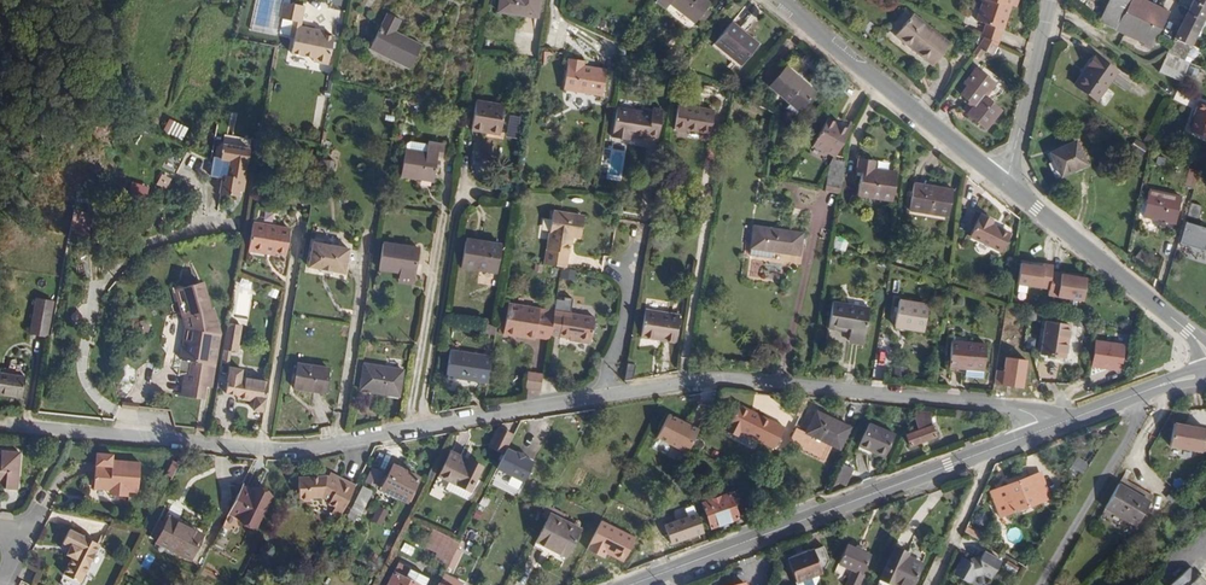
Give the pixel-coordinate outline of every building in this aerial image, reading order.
[(538,17),(540,0),(500,0),(498,11),(538,17)] [(656,1),(666,8),(670,3),(695,23),(698,19),(701,16),(705,19),(710,14),(705,10),(710,4),(705,0),(657,0),(656,1)] [(976,21),(1002,30),(1012,0),(983,0),(976,21)] [(1099,23),(1152,47),(1169,12),(1144,0),(1110,0),(1099,23)] [(1167,53),(1168,53),(1159,72),(1181,81),(1189,64),(1184,61),(1195,36),(1204,18),(1205,19),(1205,0),(1194,0),(1167,53)] [(313,61),(328,64),(333,37),(322,34),(314,33),(315,30),(300,27),(304,6),(284,2),(280,18),(294,21),(297,22),(294,36),(291,53),(314,58),(313,61)] [(401,20),(387,13),(369,49),(410,69),(422,45),(395,32),(401,20)] [(913,27),(919,19),(913,14),(907,22),(913,27)] [(935,63),(950,44),(919,19),(913,27),(907,22),(895,36),(918,54),(921,51),(935,63)] [(741,29),(732,22),(714,43),(741,66),(757,47),(739,32),(741,29)] [(759,44),(741,29),(739,32),(757,47),(759,44)] [(993,54),(998,43),(984,37),(978,46),(984,49),(993,54)] [(631,48),(641,53),(644,46),(634,42),(631,48)] [(978,46),(973,53),(980,57),(984,49),(978,46)] [(918,54),(933,66),(935,63),(921,51),(918,54)] [(1076,87),(1096,101),(1116,72),(1094,56),(1087,66),(1090,68),(1076,87)] [(568,58),(563,89),(602,96),(606,70),(583,66),(584,61),(568,58)] [(1087,66),(1074,85),(1076,87),(1090,68),(1087,66)] [(799,111),(815,92),(786,68),(770,86),(790,103),(799,111)] [(967,114),(986,129),(1001,110),(984,97),(995,83),(976,68),(963,86),(966,88),(959,97),(973,108),(967,114)] [(699,105),(716,109),(719,96),(702,92),(699,105)] [(505,106),(476,101),(471,130),(487,132),(488,127),(501,129),(505,106)] [(1205,139),(1205,104),(1199,101),(1192,117),(1194,118),(1188,131),(1205,139)] [(795,115),(799,111),(790,103),(786,108),(795,115)] [(714,110),(678,104),(674,129),(686,131),(686,128),(710,132),(714,110)] [(637,135),(658,139),(662,110),(653,108),(652,113),(617,108),(612,137),(629,140),(630,136),(630,134),(637,135)] [(840,125),(828,118),(813,145),(834,157),(849,131),(840,125)] [(840,125),(849,131),(853,124),(844,119),(840,125)] [(181,140),(186,130),(169,121),(163,131),(181,140)] [(1146,147),(1135,139),(1128,149),(1140,157),(1146,147)] [(1086,165),(1075,141),(1050,153),(1054,162),(1049,164),(1056,179),(1086,165)] [(426,153),(405,150),(401,176),(433,181),(437,155),(443,156),(444,145),(428,142),(426,153)] [(243,181),(249,152),(222,147),(220,160),(220,161),(229,162),(226,178),(222,177),(221,181),(219,196),(237,199),(239,189),(243,189),(244,181),(243,181)] [(875,160),(859,158),(857,172),(861,173),(858,195),(893,201),(897,173),(873,169),(875,160)] [(226,178),(229,162),(220,161),(220,160),(212,159),(209,179),(221,181),(222,177),(226,178)] [(833,159),(828,167),(825,190),(840,192),(845,161),(833,159)] [(1199,172),(1189,169),(1184,186),(1193,189),(1199,172)] [(909,210),(948,217),(952,190),(914,183),(909,210)] [(1149,191),(1143,216),(1175,223),(1181,198),(1149,191)] [(1197,222),(1202,205),(1193,202),(1187,219),(1197,222)] [(89,211),(74,207),(70,234),(89,236),(89,211)] [(544,264),(566,268),(571,236),(577,238),(581,216),(553,211),(544,264)] [(981,214),(970,236),(1001,252),(1010,234),(991,224),(993,220),(981,214)] [(1178,243),(1205,251),(1205,228),(1184,222),(1178,243)] [(290,229),(253,223),(248,250),(266,253),(267,251),(286,254),(290,229)] [(802,238),(803,233),(754,226),(751,249),(773,252),(799,256),(801,244),(802,238)] [(349,249),(313,242),(308,267),(320,269),(332,271),(344,273),(349,249)] [(497,273),(501,245),(487,242),(486,245),(465,242),(461,267),(497,273)] [(415,274),(419,249),(383,243),(379,269),(400,272),(412,274),(415,274)] [(773,252),(751,249),(750,256),(772,259),(773,252)] [(1082,301),(1086,278),(1061,274),(1061,272),(1052,271),(1053,264),(1044,263),(1043,266),(1021,262),(1017,283),(1049,288),(1048,295),(1082,301)] [(411,284),(412,274),(400,272),(398,282),(411,284)] [(187,327),(185,328),(181,352),(184,354),(183,360),(194,361),(192,373),(186,375),(183,393),(176,392),(175,394),(202,399),(204,385),(206,373),(206,371),(204,370),(205,363),(214,365),(219,332),(212,309),(208,310),(201,283),(183,288),(187,301),(180,302),(182,309),(180,310),(182,318),(184,318),(187,327)] [(176,289),(180,302),(187,301),(183,288),(176,289)] [(29,335),(42,336),(49,300),(36,298),(29,335)] [(924,331),(928,305),(899,301),(898,307),(897,312),(895,326),(924,331)] [(863,343),(869,308),(832,302),(828,328),(849,332),(848,341),(863,343)] [(554,311),(555,305),(546,303),(544,312),(554,314),(554,311)] [(535,337),(550,339),(550,335),(554,314),(544,312),(539,312),(539,309),(508,304),(503,334),(535,339),(535,337)] [(645,310),(641,337),(675,342),(679,315),(645,310)] [(595,318),(554,311),(554,314),(550,335),(569,338),(576,339),(576,341),(590,344),(595,318)] [(1065,358),(1070,325),(1045,321),(1040,354),(1049,355),(1048,358),(1061,360),(1062,357),(1065,358)] [(240,325),(228,323),(223,350),(235,352),(240,325)] [(497,326),(483,324),(482,332),(495,334),(497,326)] [(1123,344),(1093,340),(1089,368),(1119,372),(1123,344)] [(951,342),(949,368),(966,369),(966,366),(974,367),(974,370),(983,371),(986,345),(951,342)] [(446,377),(488,383),(492,357),(450,351),(446,377)] [(1003,362),(1000,388),(1026,392),(1028,373),(1025,373),(1026,360),(1009,357),(1008,363),(1003,362)] [(210,387),(214,365),(205,363),(204,370),(206,371),(206,373),(204,385),(210,387)] [(297,364),(293,388),(325,393),(328,368),(297,364)] [(364,364),(360,390),(398,396),(403,370),(364,364)] [(253,410),(264,412),(268,381),(241,376),(242,371),(232,369),(228,393),(237,395),(237,398),(254,401),(253,410)] [(21,397),(25,377),(0,374),(0,394),(21,397)] [(540,391),(542,379),(528,377),(526,389),(540,391)] [(773,448),(784,427),(737,405),(726,428),(738,434),(739,432),(773,448)] [(839,449),(850,427),(816,411),(806,433),(796,427),(787,444),(824,462),(832,446),(839,449)] [(910,446),(936,437),(932,425),(929,417),(930,413),(916,412),(915,419),(918,430),(906,435),(910,446)] [(686,454),(698,430),(667,415),(656,438),(686,454)] [(884,457),(895,435),(869,424),(860,444),(877,451),(876,453),(884,457)] [(1205,449),(1205,429),(1175,424),(1171,446),(1203,452),(1203,449),(1205,449)] [(489,447),(503,453),(513,434),(499,428),(489,447)] [(738,434),(726,428),(725,431),(737,437),(738,434)] [(860,444),(859,446),(876,453),(877,451),(860,444)] [(515,454),(506,450),(496,470),(522,483),(533,463),(523,458),(524,457),(516,453),(515,454)] [(20,453),(1,451),(0,455),(0,482),(5,483),(5,489),(17,490),(20,453)] [(452,452),(450,456),(468,465),(470,461),(452,452)] [(470,491),(482,467),(470,461),(468,465),(450,456),(449,455),(439,476),(449,481),(470,491)] [(140,463),(112,460),(111,466),(95,465),(93,488),(110,489),(113,490),(113,495),(127,496),(127,491),(138,492),(140,463)] [(373,465),(366,481),(378,486),(385,470),(373,465)] [(407,501),(419,478),(401,469),(397,467),(393,465),(387,476),(390,477),(384,488),(398,495),(397,497),(407,501)] [(1040,473),(991,492),(1001,517),(1050,498),(1040,473)] [(328,477),(339,482),(341,479),(330,474),(328,477)] [(299,501),(310,501),(310,498),(322,497),(330,501),(328,504),(335,507),(343,511),(355,486),(341,479),(339,482),(328,477),(326,476),(298,478),(299,501)] [(466,499),(470,491),(449,481),(445,489),(466,499)] [(1150,502),(1118,484),(1105,508),(1110,511),(1111,510),(1128,520),(1127,521),(1136,526),(1150,502)] [(242,486),(228,513),(256,527),(271,497),(260,491),(259,495),(252,491),(242,486)] [(361,507),(363,508),(372,491),(364,487),(355,503),(361,507)] [(702,503),(711,528),(746,516),(737,490),(702,503)] [(355,503),(346,518),(353,522),(361,507),(355,503)] [(331,514),(339,518),(343,511),(335,507),(331,514)] [(378,507),(372,520),(381,524),(387,512),(378,507)] [(551,515),(562,520),(564,514),(554,509),(551,515)] [(705,533),(698,513),(665,525),(672,544),(705,533)] [(566,556),(580,529),(562,520),(551,515),(550,514),(536,541),(545,546),(566,556)] [(178,522),(168,517),(166,523),(175,528),(178,522)] [(155,540),(165,521),(160,519),(151,537),(155,540)] [(634,536),(601,521),(587,550),(606,559),(608,553),(623,560),(634,536)] [(191,559),(203,535),(178,522),(175,528),(166,523),(156,542),(191,559)] [(99,544),(69,529),(62,543),(70,547),(66,554),(72,557),(63,574),(80,583),(99,544)] [(434,561),(447,567),(448,565),(456,550),(460,542),(434,530),(426,547),(438,553),(434,561)] [(545,546),(536,541),(533,547),(542,551),(545,546)] [(839,564),(853,570),(846,584),(859,584),(864,574),(863,574),(871,555),(847,545),(839,564)] [(829,560),(823,546),(813,550),(787,559),(795,582),(817,573),(823,571),(829,560)] [(881,579),(894,584),(912,584),(922,564),(906,557),(908,553),(895,547),(881,579)] [(448,565),(452,568),(460,552),(456,550),(448,565)] [(991,578),(1001,561),(984,552),(979,560),(971,562),(963,557),(953,574),(970,584),(975,576),(983,573),(991,578)] [(387,584),(425,584),(429,578),(399,563),(387,584)] [(1200,576),(1199,575),(1197,577),(1189,568),(1171,584),(1205,584),(1205,583),(1200,576)] [(244,571),(240,579),(250,584),(254,576),(244,571)] [(796,584),(815,584),(819,577),(817,573),(795,582),(796,584)] [(453,580),(445,576),(441,584),(443,584),(450,584),(453,580)]
